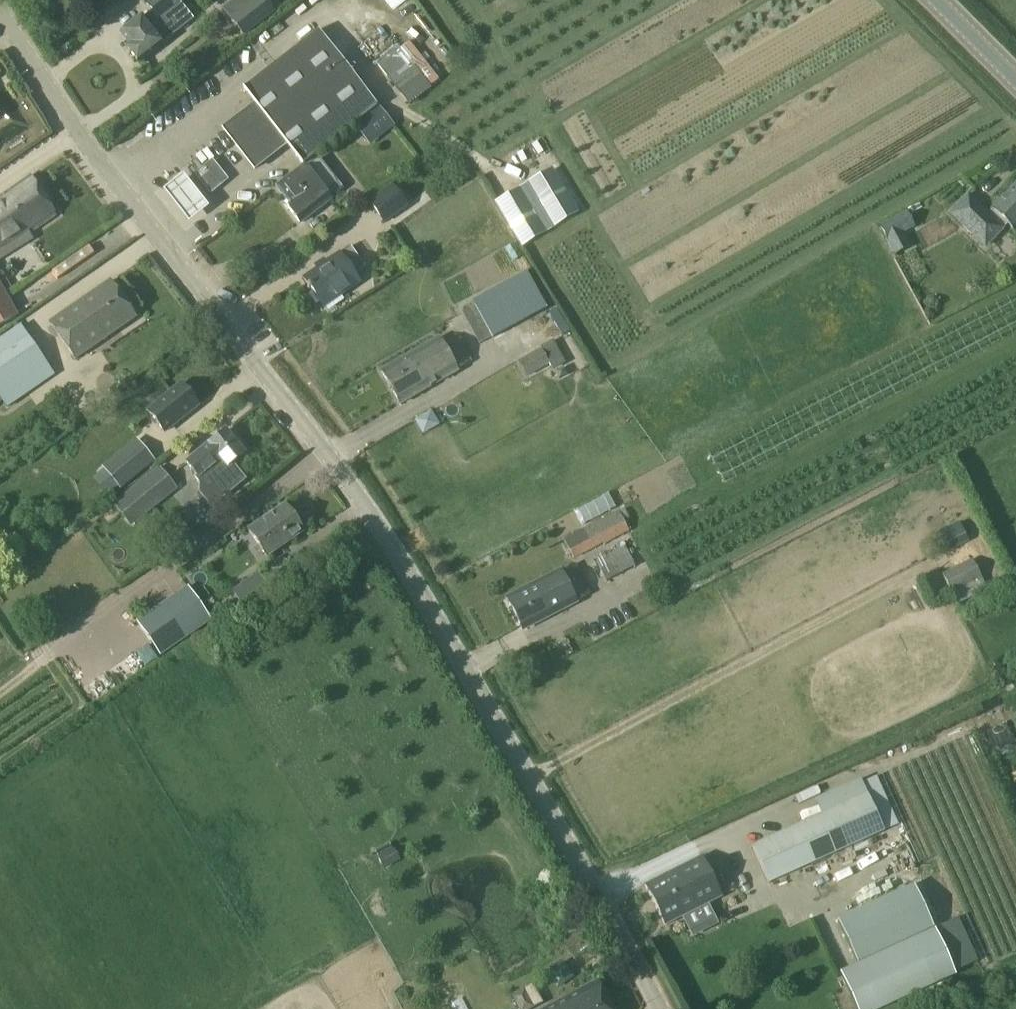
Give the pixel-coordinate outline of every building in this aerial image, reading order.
[(142,18),(142,17),(120,35),(131,47),(126,50),(138,65),(163,44),(155,35),(174,20),(168,13),(182,2),(180,0),(141,0),(144,3),(143,3),(149,12),(142,18)] [(225,8),(233,18),(231,20),(243,35),(274,11),(266,0),(235,0),(225,8)] [(223,130),(254,170),(286,145),(302,167),(378,108),(317,31),(242,90),(254,106),(223,130)] [(376,65),(410,111),(433,94),(399,47),(376,65)] [(366,141),(367,140),(390,122),(380,110),(357,128),(366,141)] [(329,201),(324,195),(337,184),(318,159),(305,170),(303,168),(277,188),(289,203),(286,205),(300,223),(329,201)] [(551,171),(529,184),(554,227),(577,214),(551,171)] [(199,185),(211,200),(223,191),(211,175),(199,185)] [(28,177),(0,197),(0,254),(56,217),(28,177)] [(408,209),(392,186),(392,185),(367,202),(383,226),(408,209)] [(519,191),(544,233),(554,227),(529,185),(519,191)] [(181,186),(164,200),(188,231),(206,217),(181,186)] [(988,214),(989,215),(985,219),(965,200),(947,218),(968,239),(971,237),(984,250),(1007,226),(1012,232),(1015,228),(1015,186),(988,214)] [(522,247),(544,234),(518,191),(497,204),(522,247)] [(906,215),(881,228),(888,240),(912,227),(906,215)] [(350,247),(340,255),(339,254),(325,264),(323,261),(314,267),(317,271),(303,280),(323,309),(359,283),(354,276),(364,269),(350,247)] [(478,346),(491,339),(492,341),(547,311),(526,272),(471,302),(474,307),(461,314),(478,346)] [(49,323),(75,361),(135,319),(109,282),(49,323)] [(17,317),(0,286),(0,327),(17,317)] [(20,327),(0,340),(0,400),(7,410),(54,377),(20,327)] [(455,336),(441,345),(438,339),(380,373),(400,406),(457,373),(457,372),(472,363),(455,336)] [(540,350),(516,363),(524,379),(548,367),(540,350)] [(185,391),(180,385),(147,412),(164,433),(197,406),(192,400),(195,398),(188,389),(185,391)] [(412,419),(420,433),(438,424),(430,410),(412,419)] [(245,482),(232,465),(244,455),(225,432),(186,463),(197,478),(193,482),(198,487),(198,497),(209,511),(245,482)] [(136,442),(105,468),(120,486),(151,461),(136,442)] [(130,529),(178,492),(159,468),(153,474),(113,506),(130,529)] [(585,521),(623,504),(616,489),(578,506),(585,521)] [(248,531),(267,558),(303,533),(285,506),(248,531)] [(619,512),(563,540),(573,560),(603,545),(603,546),(629,532),(623,522),(629,519),(623,510),(619,513),(619,512)] [(942,547),(964,536),(958,526),(936,537),(942,547)] [(625,548),(596,561),(606,582),(634,567),(625,548)] [(971,561),(942,575),(952,594),(981,579),(971,561)] [(560,574),(507,600),(522,631),(576,604),(592,594),(576,565),(560,573),(560,574)] [(254,571),(227,582),(234,600),(261,589),(254,571)] [(188,587),(137,622),(160,656),(211,621),(188,587)] [(867,796),(752,847),(769,884),(884,833),(867,796)] [(703,857),(646,886),(666,926),(722,897),(703,857)] [(934,930),(898,947),(919,992),(955,975),(934,930)] [(597,983),(547,1008),(611,1008),(597,983)]
